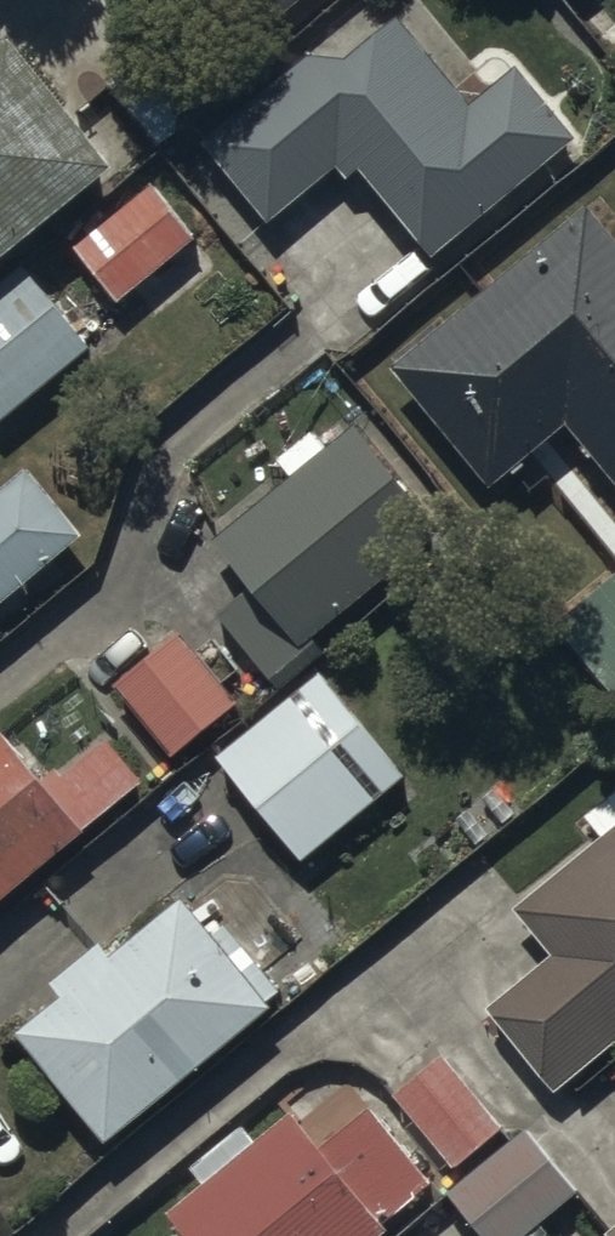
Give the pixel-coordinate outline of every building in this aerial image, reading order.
[(269,46),(322,0),(228,0),(269,46)] [(205,158),(272,238),(338,181),(350,196),(361,186),(435,273),(578,152),(519,83),(475,120),(402,33),(346,81),(326,56),(205,158)] [(118,197),(11,70),(0,79),(0,297),(118,197)] [(151,201),(75,263),(121,319),(197,256),(151,201)] [(397,386),(496,510),(576,446),(614,494),(614,246),(598,225),(397,386)] [(25,279),(0,300),(0,438),(1,439),(94,360),(25,279)] [(252,601),(218,632),(278,699),(317,663),(314,659),(438,547),(349,448),(334,462),(316,441),(279,475),(293,489),(215,559),(252,601)] [(85,555),(33,492),(0,518),(0,624),(85,555)] [(558,626),(614,694),(614,578),(558,626)] [(181,650),(118,702),(175,772),(238,720),(181,650)] [(325,677),(224,761),(308,863),(410,778),(325,677)] [(143,799),(105,755),(47,805),(0,751),(0,921),(143,799)] [(586,829),(604,850),(515,927),(554,972),(489,1028),(558,1109),(614,1060),(614,804),(586,829)] [(65,1014),(18,1053),(108,1163),(276,1026),(269,1017),(282,1006),(224,935),(209,948),(183,917),(117,971),(104,956),(52,998),(65,1014)] [(447,1071),(398,1110),(457,1184),(506,1145),(447,1071)] [(173,1235),(174,1235),(391,1235),(435,1200),(371,1121),(318,1164),(295,1135),(265,1160),(249,1140),(193,1185),(210,1206),(173,1235)] [(450,1208),(473,1235),(545,1235),(580,1207),(527,1143),(450,1208)]
